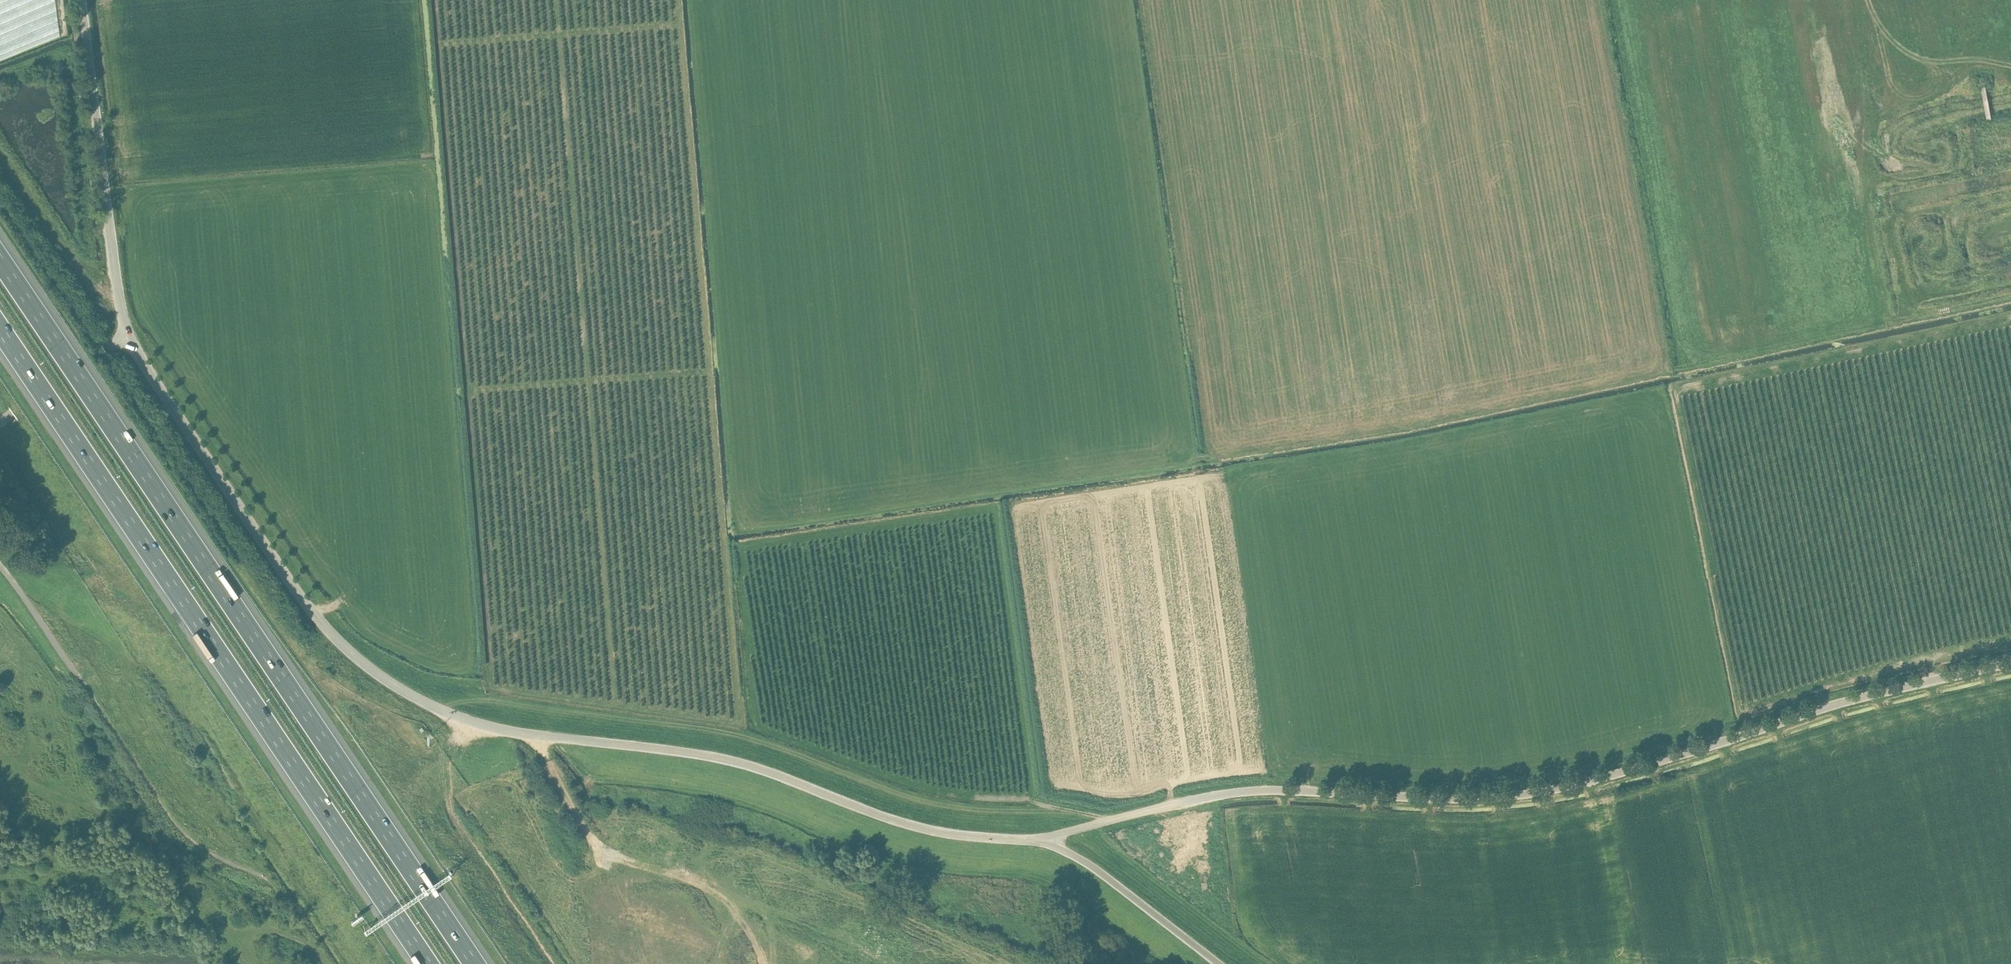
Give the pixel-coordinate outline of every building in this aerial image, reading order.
[(453,560),(446,556),(437,572),(444,576),(453,560)] [(494,562),(494,563),(494,564),(494,565),(494,566),(495,567),(496,567),(497,568),(498,568),(499,568),(500,568),(501,567),(502,566),(503,565),(503,564),(503,563),(502,562),(502,561),(501,560),(500,560),(499,559),(498,559),(497,559),(496,559),(495,560),(495,561),(494,562)] [(1278,675),(1277,676),(1277,677),(1277,678),(1278,679),(1278,680),(1279,681),(1280,681),(1281,681),(1282,682),(1283,681),(1284,681),(1285,680),(1286,679),(1286,678),(1286,677),(1286,676),(1286,675),(1286,674),(1285,674),(1284,673),(1283,673),(1282,672),(1281,673),(1280,673),(1279,673),(1278,674),(1278,675)]
